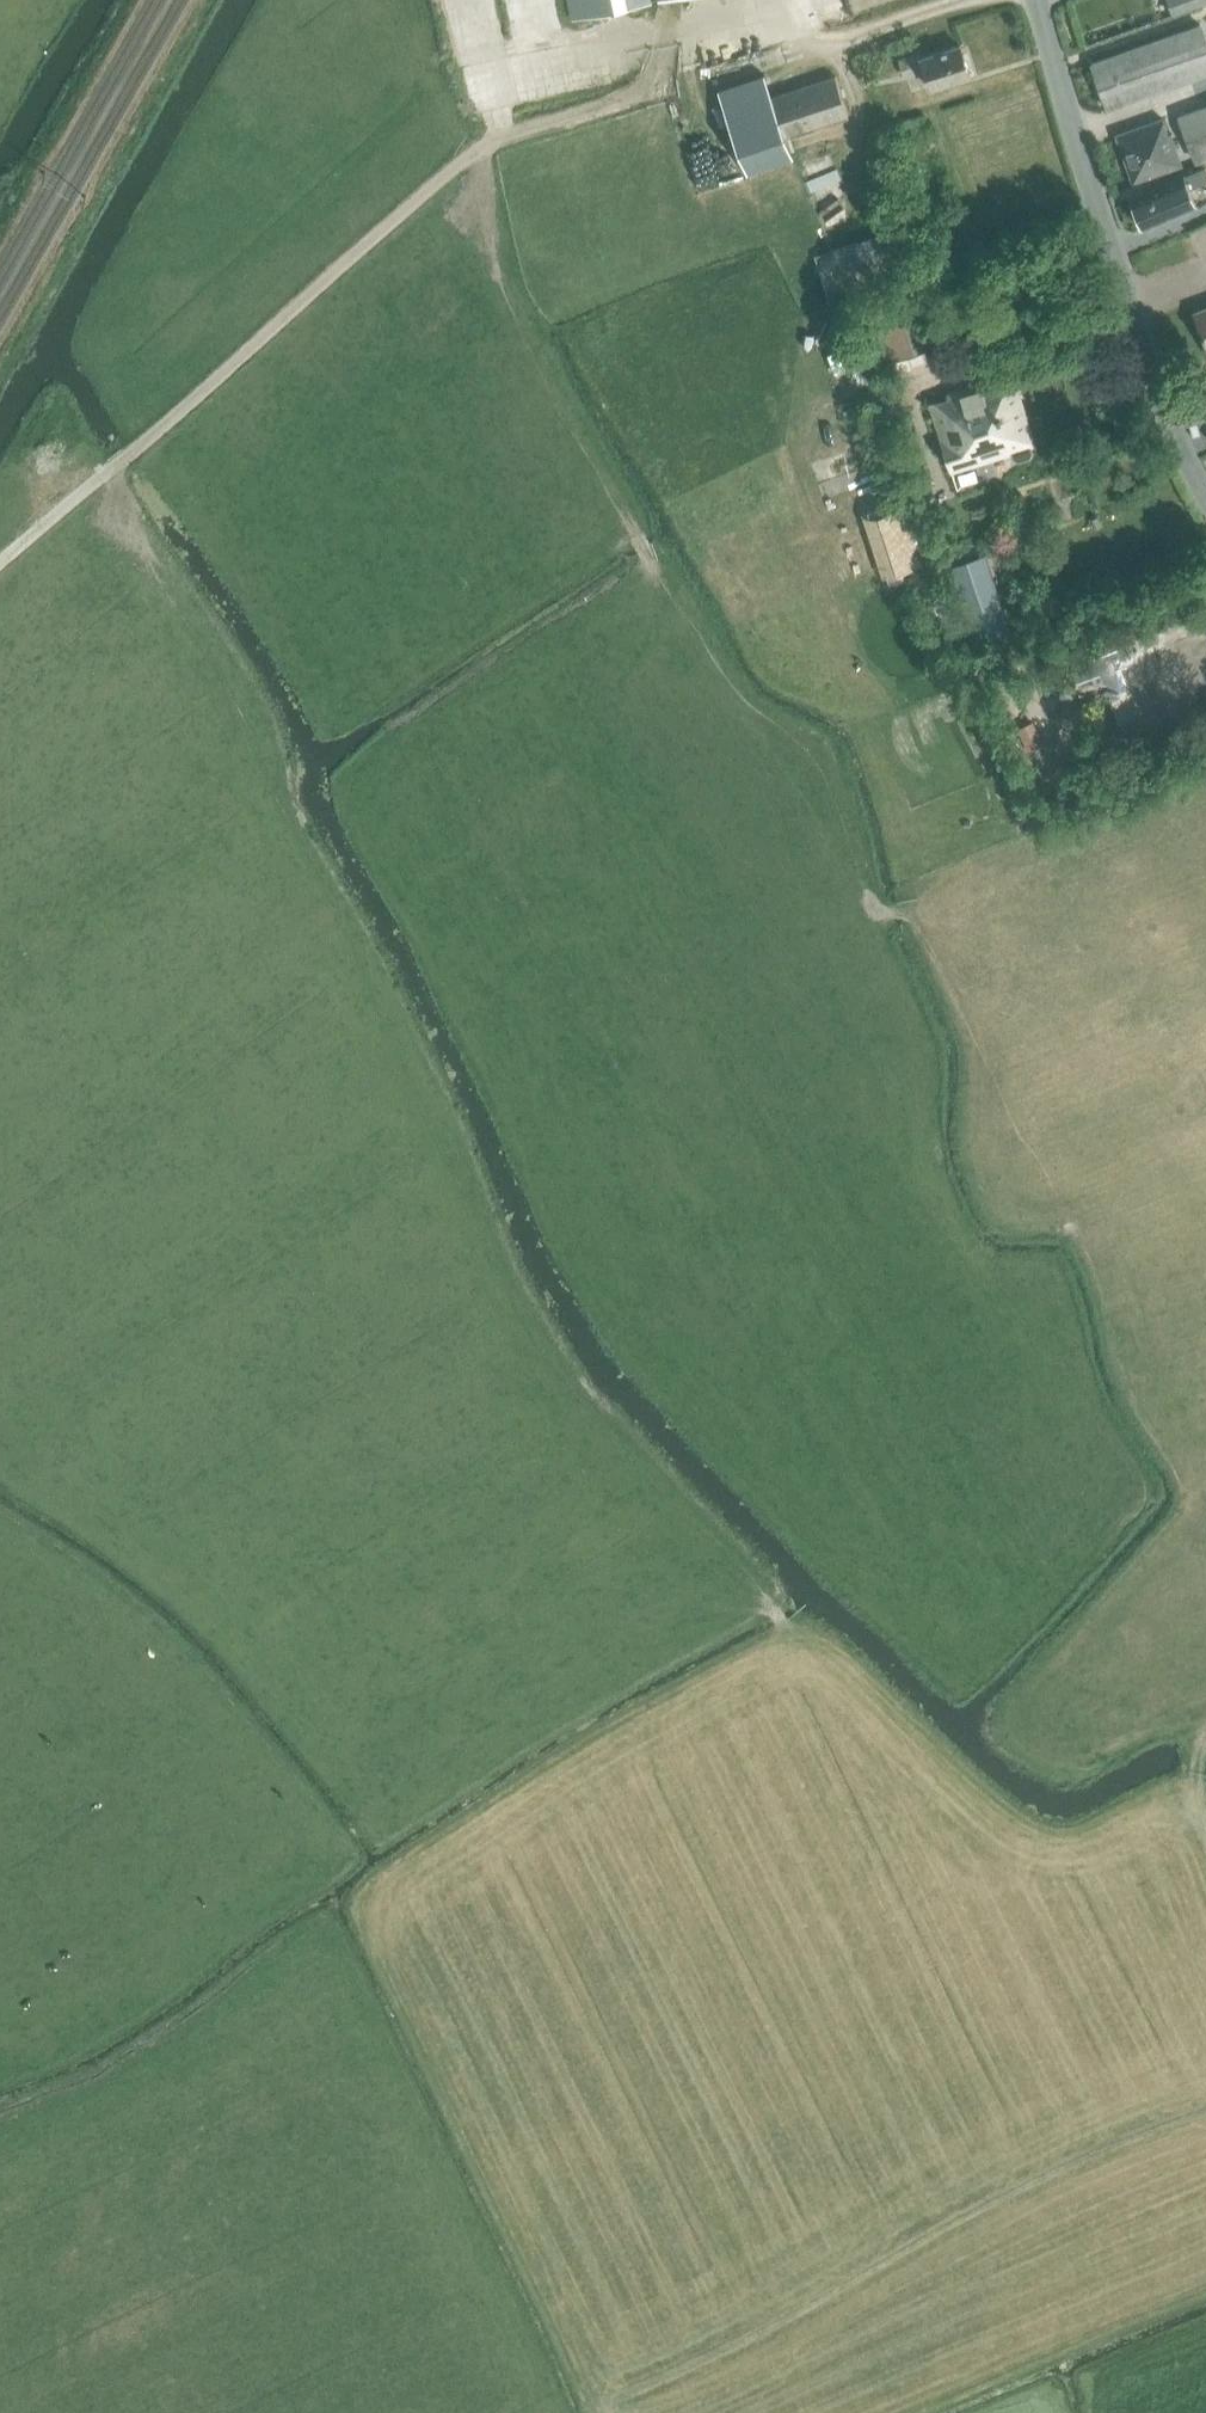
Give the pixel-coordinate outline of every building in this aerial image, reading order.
[(574,19),(650,1),(649,0),(569,0),(574,19)] [(1177,11),(1205,0),(1173,0),(1177,11)] [(1205,73),(1205,41),(1200,24),(1091,63),(1107,108),(1205,73)] [(921,52),(899,59),(905,76),(924,69),(930,88),(970,74),(959,44),(922,56),(921,52)] [(764,73),(718,88),(747,173),(793,158),(784,135),(848,114),(835,75),(772,97),(764,73)] [(1179,115),(1196,161),(1205,157),(1205,105),(1179,115)] [(1170,132),(1167,133),(1162,118),(1116,134),(1132,182),(1181,165),(1170,132)] [(1196,204),(1190,188),(1205,181),(1205,167),(1205,165),(1184,174),(1130,197),(1134,206),(1132,210),(1135,217),(1140,219),(1143,226),(1196,204)] [(892,229),(891,229),(814,254),(828,298),(904,269),(892,229)] [(1198,317),(1205,339),(1205,314),(1198,317)] [(930,403),(942,439),(951,471),(1035,444),(1012,373),(947,393),(949,398),(930,403)] [(904,504),(862,516),(880,577),(932,562),(930,552),(919,554),(904,504)] [(984,554),(945,567),(970,644),(1009,631),(984,554)] [(1188,664),(1179,641),(1139,656),(1161,714),(1175,709),(1176,711),(1180,710),(1179,707),(1197,701),(1184,666),(1188,664)] [(1103,652),(1061,668),(1068,686),(1099,674),(1136,659),(1129,642),(1103,652)] [(1040,775),(1055,769),(1047,747),(1032,753),(1040,775)]
